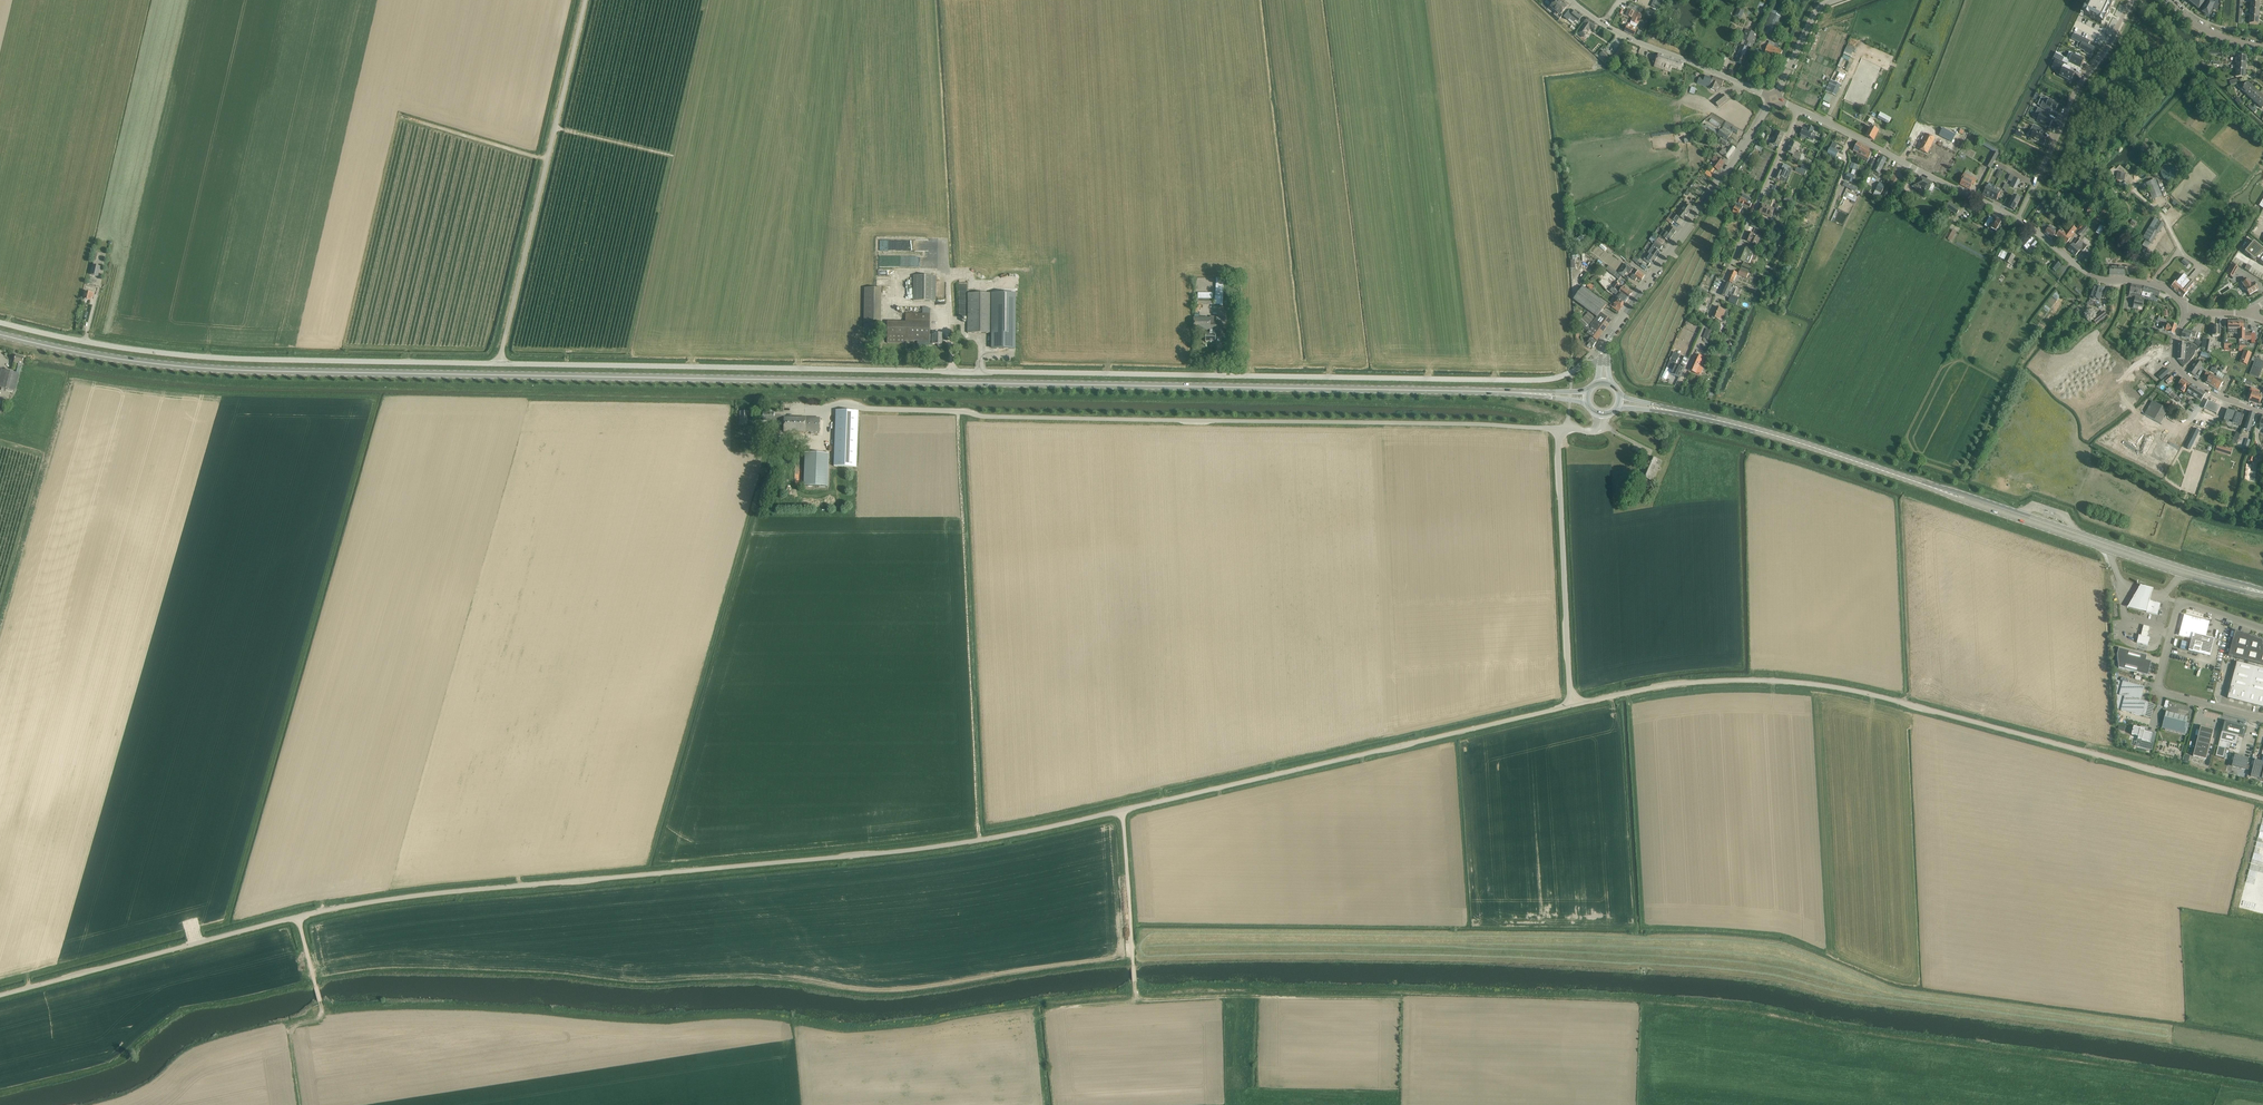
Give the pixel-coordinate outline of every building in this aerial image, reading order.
[(1552,4),(1550,7),(1549,6),(1556,12),(1553,15),(1559,20),(1562,15),(1560,14),(1563,11),(1566,7),(1562,3),(1562,4),(1556,0),(1555,0),(1552,4)] [(2084,13),(2105,23),(2115,2),(2111,0),(2090,0),(2084,13)] [(2194,6),(2199,9),(2205,1),(2204,0),(2199,0),(2194,6)] [(2219,1),(2217,0),(2216,0),(2214,4),(2208,1),(2202,13),(2205,14),(2205,15),(2209,17),(2211,12),(2210,12),(2213,7),(2218,10),(2219,1)] [(1624,31),(1634,36),(1636,31),(1637,28),(1636,27),(1637,25),(1638,25),(1642,15),(1635,12),(1628,9),(1626,15),(1633,18),(1630,24),(1628,24),(1627,26),(1624,31)] [(1569,18),(1568,20),(1572,23),(1574,21),(1574,22),(1576,19),(1578,21),(1579,21),(1582,16),(1575,10),(1571,15),(1569,17),(1569,18)] [(1762,32),(1760,37),(1765,39),(1768,34),(1773,37),(1775,32),(1782,15),(1772,10),(1762,32)] [(1581,29),(1578,34),(1583,38),(1586,33),(1590,27),(1594,30),(1597,25),(1587,18),(1583,23),(1585,23),(1581,29)] [(1757,34),(1752,32),(1746,29),(1742,39),(1745,41),(1743,45),(1742,45),(1734,61),(1742,65),(1746,58),(1744,57),(1748,48),(1751,49),(1757,34)] [(2074,33),(2071,39),(2078,43),(2081,44),(2079,48),(2079,49),(2084,52),(2084,53),(2090,56),(2095,47),(2089,44),(2090,41),(2074,33)] [(1775,44),(1769,41),(1765,51),(1780,58),(1783,51),(1778,49),(1781,44),(1776,42),(1775,44)] [(1626,47),(1623,45),(1622,44),(1612,59),(1616,62),(1626,47)] [(1605,60),(1603,62),(1605,64),(1609,59),(1609,58),(1610,56),(1603,50),(1599,55),(1605,60)] [(2056,52),(2054,57),(2057,59),(2063,62),(2065,58),(2060,55),(2061,54),(2058,53),(2056,52)] [(2073,54),(2069,61),(2081,67),(2084,59),(2080,57),(2080,55),(2076,53),(2076,55),(2073,54)] [(1658,54),(1656,60),(1654,66),(1670,72),(1671,68),(1681,71),(1682,68),(1684,63),(1658,54)] [(2056,60),(2052,67),(2062,71),(2060,76),(2071,81),(2074,74),(2062,68),(2064,64),(2056,60)] [(1831,80),(1826,91),(1836,96),(1846,75),(1840,72),(1838,76),(1835,82),(1831,80)] [(1700,78),(1698,83),(1697,83),(1709,88),(1717,92),(1719,85),(1722,86),(1724,80),(1714,76),(1713,78),(1706,76),(1704,79),(1700,78)] [(2241,90),(2242,89),(2247,94),(2253,87),(2248,82),(2245,85),(2243,83),(2237,86),(2241,90)] [(2258,92),(2253,87),(2247,94),(2252,99),(2258,92)] [(2258,92),(2252,99),(2257,104),(2262,97),(2258,92)] [(1723,94),(1719,98),(1714,101),(1719,107),(1728,100),(1723,94)] [(1826,94),(1823,100),(1829,103),(1832,97),(1826,94)] [(2049,99),(2049,100),(2045,98),(2040,107),(2051,112),(2052,109),(2056,110),(2059,103),(2049,99)] [(2038,108),(2035,114),(2039,116),(2037,121),(2050,127),(2054,119),(2053,119),(2049,117),(2046,116),(2048,113),(2038,108)] [(1883,118),(1882,121),(1888,124),(1891,118),(1880,112),(1879,115),(1878,116),(1883,118)] [(1710,126),(1708,129),(1718,135),(1722,138),(1727,141),(1728,140),(1729,140),(1728,140),(1731,142),(1733,140),(1730,138),(1729,137),(1730,136),(1733,131),(1737,134),(1739,130),(1734,127),(1733,127),(1734,126),(1727,122),(1720,132),(1717,130),(1716,131),(1710,126)] [(1691,136),(1684,137),(1685,144),(1687,144),(1687,142),(1690,141),(1690,143),(1692,143),(1691,140),(1696,139),(1697,139),(1702,131),(1705,133),(1708,128),(1706,127),(1705,126),(1703,125),(1701,124),(1699,127),(1698,126),(1697,127),(1696,128),(1688,130),(1689,133),(1691,133),(1693,133),(1691,135),(1691,136)] [(2043,129),(2034,125),(2032,129),(2034,130),(2030,138),(2032,139),(2032,140),(2036,142),(2036,141),(2041,143),(2044,145),(2046,141),(2045,140),(2047,136),(2043,134),(2043,133),(2041,132),(2043,129)] [(1804,140),(1806,137),(1810,139),(1813,141),(1816,134),(1813,133),(1815,129),(1808,126),(1807,130),(1804,128),(1801,135),(1802,135),(1800,138),(1804,140)] [(1874,140),(1877,134),(1879,131),(1871,127),(1866,136),(1874,140)] [(1952,142),(1955,135),(1943,129),(1939,136),(1952,142)] [(1779,147),(1784,134),(1778,131),(1775,137),(1773,136),(1769,145),(1775,147),(1775,146),(1779,147)] [(1925,133),(1921,141),(1923,142),(1919,149),(1927,154),(1935,139),(1925,133)] [(1729,142),(1724,139),(1721,137),(1718,141),(1722,143),(1726,145),(1729,147),(1727,150),(1726,148),(1725,149),(1723,148),(1720,153),(1723,155),(1728,159),(1735,148),(1731,145),(1728,143),(1729,142)] [(1803,153),(1797,151),(1800,146),(1797,144),(1792,142),(1789,147),(1788,146),(1786,151),(1794,155),(1793,157),(1800,160),(1803,153)] [(1830,147),(1827,153),(1836,157),(1839,151),(1835,149),(1838,144),(1833,142),(1831,147),(1830,147)] [(1860,158),(1861,156),(1862,155),(1859,154),(1860,150),(1865,152),(1868,147),(1858,142),(1854,151),(1857,153),(1856,156),(1859,157),(1860,158)] [(1859,154),(1862,155),(1869,159),(1871,155),(1874,150),(1868,147),(1865,152),(1860,150),(1859,154)] [(1994,152),(1985,166),(1990,169),(1999,154),(2000,152),(1995,150),(1994,152)] [(1719,172),(1725,163),(1716,156),(1712,161),(1714,162),(1711,166),(1719,172)] [(1881,156),(1878,161),(1876,167),(1878,168),(1877,169),(1881,170),(1881,169),(1882,169),(1884,164),(1886,159),(1881,156)] [(2161,168),(2161,171),(2161,174),(2164,179),(2166,180),(2169,181),(2172,181),(2175,180),(2177,178),(2179,176),(2179,173),(2179,170),(2178,167),(2176,165),(2174,163),(2171,163),(2168,163),(2165,164),(2163,166),(2161,168)] [(1789,166),(1785,164),(1784,164),(1782,167),(1781,169),(1783,170),(1782,172),(1780,171),(1779,170),(1775,178),(1779,180),(1780,177),(1785,179),(1787,175),(1789,176),(1792,169),(1789,168),(1789,166)] [(1848,172),(1845,178),(1845,180),(1852,182),(1855,175),(1848,172)] [(2117,172),(2116,180),(2115,180),(2124,181),(2126,173),(2117,172)] [(1962,181),(1961,183),(1960,185),(1970,190),(1973,184),(1974,185),(1976,180),(1964,174),(1961,180),(1962,181)] [(1916,182),(1914,186),(1913,187),(1920,190),(1921,186),(1925,188),(1925,189),(1929,191),(1931,188),(1933,183),(1921,177),(1918,183),(1916,182)] [(2014,178),(2010,186),(2016,189),(2020,180),(2014,178)] [(2162,196),(2155,179),(2145,183),(2153,200),(2162,196)] [(1862,190),(1845,181),(1843,186),(1860,194),(1862,190)] [(1880,182),(1876,190),(1882,193),(1886,185),(1880,182)] [(1883,193),(1880,198),(1886,201),(1887,202),(1890,197),(1889,196),(1894,186),(1888,183),(1883,193)] [(1984,193),(1983,194),(1990,197),(1995,187),(1988,184),(1984,193)] [(1995,187),(1990,197),(1997,201),(2001,190),(1995,187)] [(1846,191),(1843,196),(1855,202),(1858,197),(1846,191)] [(1737,203),(1733,212),(1739,214),(1743,206),(1741,206),(1742,204),(1750,207),(1752,203),(1749,201),(1751,198),(1743,194),(1739,202),(1741,203),(1740,205),(1737,203)] [(2014,196),(2008,207),(2014,210),(2020,199),(2014,196)] [(1679,216),(1679,217),(1684,220),(1692,209),(1687,206),(1688,204),(1686,202),(1683,205),(1685,207),(1679,216)] [(1952,203),(1948,209),(1956,214),(1960,208),(1952,203)] [(2040,204),(2036,209),(2040,212),(2043,208),(2044,209),(2045,208),(2041,205),(2042,204),(2041,203),(2040,204)] [(1774,209),(1768,207),(1763,205),(1760,213),(1771,218),(1774,209)] [(2089,205),(2086,214),(2091,216),(2094,207),(2089,205)] [(2153,214),(2156,211),(2151,206),(2148,210),(2153,214)] [(1669,216),(1671,218),(1677,222),(1680,218),(1674,214),(1672,212),(1669,216)] [(1987,222),(1987,224),(1986,226),(1990,228),(1989,230),(1996,233),(2000,226),(2002,221),(1995,217),(1994,219),(1990,217),(1987,222)] [(2142,245),(2142,246),(2148,249),(2151,243),(2152,244),(2158,233),(2159,234),(2164,224),(2159,220),(2155,218),(2149,227),(2147,231),(2145,234),(2142,238),(2143,239),(2145,240),(2142,245)] [(2048,229),(2046,232),(2045,233),(2052,239),(2055,234),(2057,232),(2055,231),(2057,228),(2051,224),(2049,226),(2050,227),(2048,229)] [(2085,225),(2084,226),(2078,233),(2081,236),(2088,228),(2085,225)] [(2061,229),(2059,232),(2055,236),(2066,244),(2075,234),(2074,233),(2077,230),(2072,226),(2068,231),(2069,232),(2067,234),(2061,229)] [(1667,233),(1672,236),(1676,231),(1671,227),(1667,233)] [(1953,230),(1948,239),(1951,241),(1956,233),(1953,230)] [(1672,236),(1667,233),(1664,231),(1656,242),(1660,244),(1662,245),(1665,240),(1668,242),(1672,236)] [(1750,242),(1757,246),(1760,240),(1754,237),(1755,234),(1753,234),(1748,232),(1745,240),(1750,242)] [(2033,248),(2037,243),(2032,239),(2033,238),(2029,236),(2021,245),(2025,248),(2028,244),(2033,248)] [(2078,238),(2072,245),(2068,249),(2076,256),(2080,250),(2081,249),(2083,251),(2082,252),(2083,252),(2087,246),(2078,238)] [(878,241),(878,250),(888,250),(888,241),(878,241)] [(2245,252),(2256,261),(2257,259),(2262,264),(2262,248),(2254,241),(2245,252)] [(1663,246),(1662,245),(1660,244),(1656,242),(1649,253),(1657,258),(1661,253),(1657,250),(1659,248),(1661,249),(1663,246)] [(1742,261),(1744,262),(1749,264),(1752,255),(1755,250),(1752,249),(1747,246),(1745,250),(1742,249),(1742,248),(1737,259),(1742,261)] [(1653,264),(1657,258),(1649,253),(1644,260),(1650,264),(1651,262),(1653,264)] [(2009,253),(2005,261),(2013,265),(2015,261),(2013,260),(2015,256),(2009,253)] [(926,257),(880,257),(880,266),(926,267),(926,257)] [(2060,264),(2059,263),(2056,261),(2051,268),(2055,271),(2060,264)] [(2232,263),(2226,273),(2233,277),(2238,267),(2232,263)] [(1625,264),(1619,273),(1624,277),(1628,272),(1630,274),(1633,270),(1625,264)] [(1752,268),(1750,267),(1743,264),(1741,269),(1750,273),(1752,268)] [(92,265),(90,274),(99,276),(101,267),(92,265)] [(1609,265),(1606,269),(1614,276),(1617,272),(1609,265)] [(2110,267),(2110,276),(2125,276),(2125,268),(2110,267)] [(1637,270),(1631,278),(1635,281),(1638,277),(1642,280),(1645,276),(1637,270)] [(1727,281),(1732,284),(1737,273),(1732,271),(1727,281)] [(2208,280),(2200,274),(2199,275),(2198,274),(2194,279),(2195,279),(2195,280),(2201,284),(2204,286),(2208,280)] [(2175,283),(2171,287),(2177,292),(2183,298),(2185,296),(2188,293),(2187,293),(2191,289),(2194,286),(2188,280),(2189,280),(2188,279),(2183,275),(2175,283)] [(936,301),(936,276),(914,276),(914,301),(936,301)] [(2242,280),(2245,284),(2242,285),(2242,287),(2243,289),(2245,289),(2246,289),(2250,295),(2258,290),(2254,283),(2252,284),(2249,280),(2247,281),(2245,278),(2242,280)] [(1617,282),(1613,288),(1628,299),(1633,292),(1628,289),(1624,286),(1623,289),(1620,287),(1621,285),(1617,282)] [(1721,295),(1729,298),(1730,294),(1732,295),(1730,299),(1729,302),(1736,304),(1739,298),(1733,296),(1736,290),(1733,288),(1733,286),(1734,286),(1726,283),(1721,295)] [(2135,296),(2134,305),(2133,308),(2138,309),(2139,306),(2143,307),(2144,300),(2140,299),(2143,286),(2131,284),(2129,295),(2135,296)] [(1701,285),(1700,288),(1711,294),(1712,292),(1701,287),(1702,286),(1701,285)] [(2100,302),(2104,288),(2094,285),(2088,304),(2094,306),(2096,301),(2100,302)] [(2142,291),(2154,294),(2159,296),(2161,291),(2155,289),(2144,286),(2142,291)] [(1588,334),(1591,336),(1597,341),(1602,335),(1601,334),(1611,321),(1601,313),(1607,305),(1602,301),(1583,287),(1574,299),(1598,317),(1591,326),(1592,328),(1588,334)] [(882,288),(878,288),(865,288),(864,321),(881,321),(882,288)] [(1618,299),(1619,299),(1625,304),(1628,299),(1613,288),(1611,291),(1616,295),(1617,293),(1620,295),(1618,299)] [(85,292),(83,299),(90,301),(91,297),(93,298),(94,294),(90,293),(91,290),(86,289),(85,292)] [(991,344),(991,348),(1015,349),(1016,293),(994,293),(992,293),(992,294),(991,333),(991,344)] [(968,327),(968,333),(991,333),(992,294),(968,294),(968,327)] [(1619,299),(1616,303),(1613,302),(1611,305),(1613,306),(1613,307),(1615,308),(1615,309),(1619,312),(1625,304),(1619,299)] [(932,344),(938,344),(938,346),(939,347),(940,347),(941,346),(942,344),(942,334),(934,334),(934,335),(929,335),(929,314),(930,314),(930,308),(928,308),(928,307),(925,307),(925,308),(924,308),(924,314),(906,314),(906,322),(888,322),(887,343),(906,343),(906,341),(932,341),(932,344)] [(1712,318),(1714,319),(1714,318),(1725,322),(1730,310),(1726,309),(1725,310),(1716,307),(1712,318)] [(2092,319),(2094,322),(2104,315),(2102,311),(2092,319)] [(1193,318),(1193,324),(1193,330),(1210,330),(1210,333),(1205,333),(1205,342),(1216,342),(1216,333),(1215,333),(1215,330),(1222,330),(1222,320),(1216,320),(1216,317),(1210,317),(1210,318),(1193,318)] [(2163,326),(2162,326),(2160,329),(2174,335),(2177,325),(2172,323),(2171,325),(2167,323),(2168,320),(2166,320),(2164,319),(2159,317),(2157,320),(2163,322),(2167,324),(2166,326),(2164,325),(2163,326)] [(1578,323),(1588,332),(1592,328),(1581,319),(1578,323)] [(2235,334),(2239,334),(2239,322),(2228,322),(2228,329),(2235,329),(2235,334)] [(2239,322),(2239,334),(2239,340),(2251,340),(2251,333),(2245,333),(2245,328),(2244,328),(2244,322),(2239,322)] [(1709,340),(1712,331),(1707,329),(1704,338),(1709,340)] [(1721,339),(1714,354),(1720,357),(1723,351),(1720,350),(1728,332),(1725,330),(1723,334),(1721,339)] [(2191,333),(2183,330),(2181,337),(2187,339),(2190,340),(2194,342),(2196,333),(2192,331),(2191,333)] [(1587,341),(1587,342),(1584,345),(1589,348),(1591,346),(1593,347),(1597,342),(1596,342),(1597,341),(1591,336),(1588,341),(1587,341)] [(2178,359),(2184,367),(2189,363),(2189,362),(2190,360),(2190,361),(2194,355),(2195,351),(2197,351),(2199,349),(2191,344),(2188,348),(2188,344),(2179,343),(2177,359),(2178,359)] [(2240,362),(2247,365),(2252,354),(2245,351),(2240,362)] [(1674,352),(1669,365),(1674,367),(1680,355),(1674,352)] [(0,374),(0,375),(0,387),(16,391),(22,364),(23,363),(24,357),(16,355),(14,362),(19,363),(16,373),(1,369),(0,374)] [(1689,370),(1701,375),(1704,368),(1700,366),(1703,359),(1695,356),(1689,370)] [(2257,359),(2253,357),(2252,360),(2255,362),(2250,374),(2259,377),(2262,366),(2262,361),(2257,359)] [(2197,361),(2192,367),(2189,372),(2195,376),(2198,371),(2203,365),(2197,361)] [(1684,369),(1682,368),(1677,365),(1672,374),(1680,378),(1684,369)] [(2166,368),(2161,372),(2157,375),(2161,380),(2169,372),(2166,368)] [(2206,383),(2210,385),(2216,377),(2215,377),(2207,372),(2204,376),(2208,379),(2206,383)] [(2217,373),(2215,377),(2216,377),(2210,385),(2218,390),(2223,382),(2221,380),(2224,375),(2219,372),(2218,374),(2217,373)] [(2168,384),(2173,379),(2170,375),(2164,380),(2168,384)] [(2183,378),(2180,383),(2179,383),(2181,385),(2179,389),(2184,393),(2191,384),(2183,378)] [(2192,384),(2189,389),(2187,392),(2201,401),(2206,393),(2192,384)] [(2259,406),(2262,398),(2262,396),(2258,395),(2260,391),(2251,388),(2249,392),(2249,391),(2246,398),(2250,400),(2249,402),(2259,406)] [(2182,400),(2173,391),(2169,395),(2173,400),(2174,398),(2179,403),(2182,400)] [(2208,400),(2206,405),(2204,408),(2217,413),(2219,410),(2221,405),(2220,405),(2220,406),(2208,401),(2208,400)] [(2155,433),(2168,410),(2152,401),(2139,423),(2155,433)] [(836,410),(835,444),(834,466),(857,467),(857,445),(858,411),(836,410)] [(2227,410),(2225,415),(2224,420),(2240,426),(2244,415),(2227,410)] [(763,412),(763,418),(763,420),(774,420),(774,424),(784,424),(784,431),(815,432),(815,436),(824,436),(824,418),(784,417),(784,418),(774,418),(774,413),(763,412)] [(2249,412),(2244,429),(2242,433),(2248,435),(2249,431),(2250,431),(2255,414),(2249,412)] [(2236,443),(2240,434),(2236,432),(2232,443),(2235,444),(2236,443)] [(2108,446),(2111,442),(2103,436),(2100,440),(2108,446)] [(2155,437),(2147,454),(2168,465),(2177,449),(2166,443),(2168,440),(2165,438),(2162,437),(2160,440),(2155,437)] [(2189,438),(2185,447),(2189,449),(2193,440),(2189,438)] [(2243,448),(2245,448),(2248,449),(2251,441),(2246,439),(2243,448)] [(2218,443),(2215,451),(2230,456),(2233,447),(2218,443)] [(805,453),(804,485),(828,486),(829,454),(805,453)] [(1651,457),(1642,476),(1652,480),(1658,465),(1655,464),(1657,460),(1651,457)] [(2126,608),(2146,613),(2152,590),(2139,587),(2126,608)] [(2158,615),(2161,603),(2150,601),(2147,612),(2158,615)] [(2189,651),(2194,652),(2210,656),(2215,639),(2204,636),(2207,623),(2186,618),(2181,634),(2192,637),(2189,651)] [(2141,636),(2148,637),(2151,627),(2144,625),(2141,636)] [(2235,631),(2229,656),(2262,665),(2262,640),(2235,631)] [(2137,641),(2137,643),(2148,646),(2148,644),(2150,638),(2139,635),(2137,641)] [(2119,648),(2117,655),(2119,668),(2148,675),(2151,662),(2146,661),(2147,656),(2119,648)] [(2172,672),(2185,676),(2187,665),(2174,662),(2172,672)] [(2253,674),(2255,667),(2237,662),(2235,670),(2253,674)] [(2185,676),(2182,686),(2189,688),(2195,667),(2187,665),(2185,676)] [(2189,688),(2197,690),(2202,669),(2195,667),(2189,688)] [(2262,677),(2262,669),(2255,667),(2253,674),(2262,677)] [(2204,691),(2209,671),(2202,669),(2197,690),(2204,691)] [(2253,674),(2235,670),(2233,678),(2251,682),(2253,674)] [(2209,671),(2204,691),(2211,693),(2216,673),(2209,671)] [(2169,683),(2182,686),(2185,676),(2172,672),(2169,683)] [(2262,685),(2262,677),(2253,674),(2251,682),(2262,685)] [(2251,682),(2233,678),(2231,686),(2240,688),(2249,690),(2251,682)] [(2144,687),(2139,686),(2123,682),(2119,696),(2124,697),(2121,711),(2142,716),(2151,718),(2155,705),(2148,703),(2148,704),(2146,703),(2146,702),(2141,701),(2144,687)] [(2262,694),(2262,685),(2251,682),(2249,690),(2258,693),(2262,694)] [(2240,688),(2231,686),(2228,698),(2237,701),(2240,688)] [(2240,688),(2237,701),(2246,703),(2249,690),(2240,688)] [(2249,690),(2246,703),(2254,705),(2258,693),(2249,690)] [(2254,705),(2262,707),(2262,694),(2258,693),(2254,705)] [(2163,722),(2162,728),(2165,728),(2186,734),(2188,729),(2185,728),(2186,722),(2187,722),(2188,717),(2166,712),(2165,717),(2163,722)] [(2245,732),(2247,727),(2225,721),(2223,726),(2222,732),(2218,746),(2229,749),(2231,744),(2236,745),(2238,737),(2244,738),(2245,732)] [(2150,742),(2152,734),(2145,732),(2146,727),(2141,726),(2140,728),(2134,726),(2132,735),(2139,736),(2138,739),(2142,740),(2150,742)] [(2214,730),(2201,727),(2193,756),(2206,759),(2214,730)] [(2227,754),(2225,759),(2230,760),(2230,761),(2234,762),(2233,766),(2245,770),(2248,759),(2245,758),(2245,757),(2239,756),(2239,757),(2235,756),(2227,754)] [(2251,776),(2262,779),(2262,762),(2255,760),(2251,776)]
